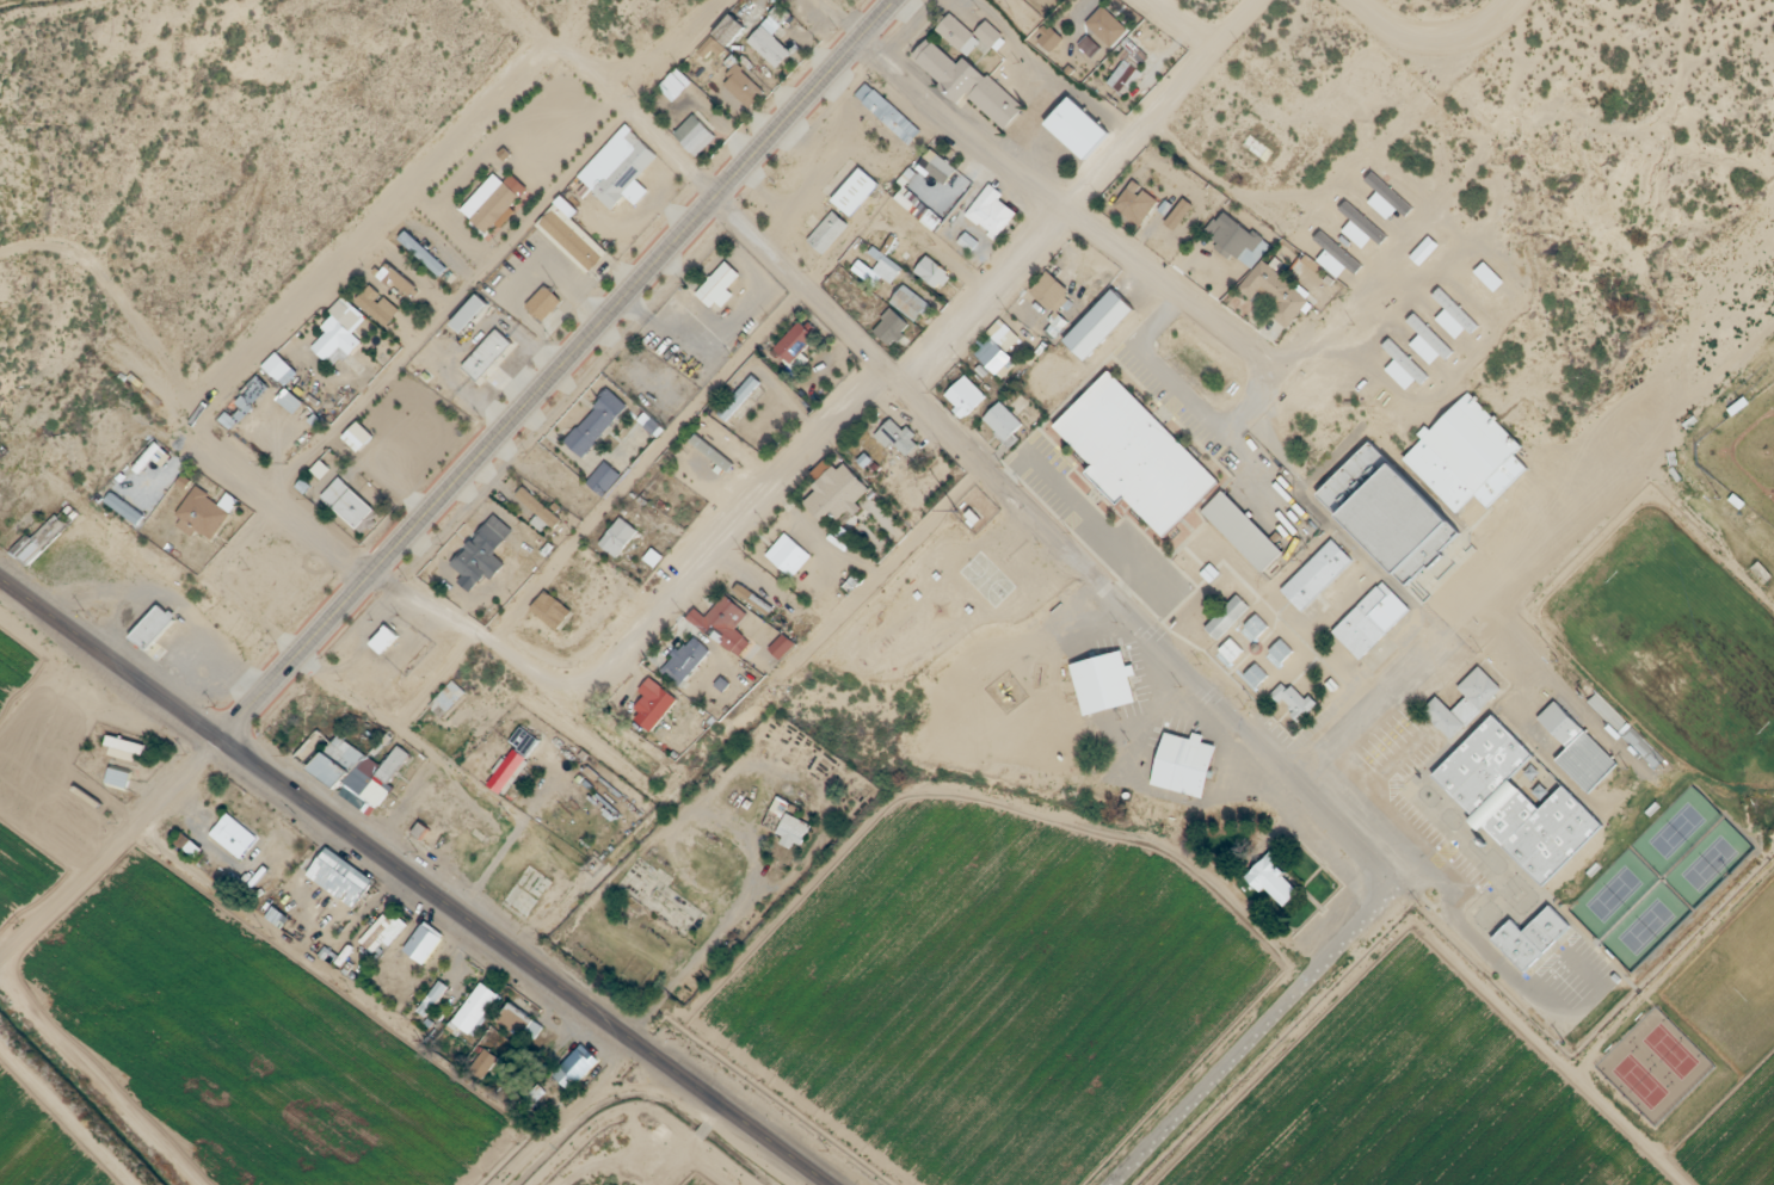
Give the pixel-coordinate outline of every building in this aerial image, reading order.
[(1129,27),(1106,4),(1088,21),(1112,45),(1129,27)] [(986,19),(973,33),(951,13),(936,29),(960,51),(976,32),(992,46),(1003,34),(986,19)] [(907,63),(912,68),(910,69),(932,91),(930,93),(950,111),(956,104),(996,138),(1016,117),(960,66),(953,73),(928,49),(925,53),(922,48),(907,63)] [(750,108),(766,92),(739,64),(723,80),(750,108)] [(862,98),(905,145),(919,132),(875,85),(862,98)] [(1064,103),(1037,130),(1078,166),(1103,138),(1064,103)] [(675,131),(699,155),(719,135),(695,111),(675,131)] [(659,153),(632,129),(623,140),(630,145),(604,174),(592,164),(581,177),(614,205),(627,191),(637,201),(650,187),(639,177),(659,153)] [(1240,145),(1268,162),(1276,147),(1249,130),(1240,145)] [(1291,158),(1279,151),(1272,164),(1283,171),(1291,158)] [(946,181),(957,165),(938,152),(927,168),(946,181)] [(851,216),(880,181),(860,165),(832,200),(851,216)] [(1392,214),(1400,203),(1407,209),(1415,199),(1374,166),(1367,175),(1379,186),(1370,197),(1392,214)] [(464,206),(490,230),(528,187),(513,174),(507,181),(495,171),(464,206)] [(967,212),(997,233),(1019,202),(989,181),(967,212)] [(1142,190),(1130,182),(1117,203),(1143,220),(1159,195),(1145,186),(1142,190)] [(1345,225),(1364,244),(1380,227),(1350,197),(1343,204),(1354,215),(1345,225)] [(1261,233),(1225,204),(1208,226),(1244,254),(1261,233)] [(807,239),(824,254),(850,225),(834,210),(807,239)] [(1356,264),(1330,223),(1315,232),(1326,248),(1321,251),(1337,276),(1356,264)] [(446,266),(409,228),(397,239),(435,276),(446,266)] [(1420,259),(1442,241),(1434,230),(1411,248),(1420,259)] [(914,271),(938,289),(952,269),(928,251),(914,271)] [(1507,274),(1487,255),(1477,265),(1497,284),(1507,274)] [(1290,322),(1313,293),(1265,256),(1243,284),(1290,322)] [(379,272),(403,299),(417,287),(393,260),(379,272)] [(1056,306),(1074,286),(1050,266),(1033,285),(1056,306)] [(565,297),(549,281),(529,301),(545,317),(565,297)] [(891,301),(916,319),(931,299),(906,281),(891,301)] [(1438,313),(1460,336),(1479,318),(1444,281),(1433,292),(1446,306),(1438,313)] [(387,326),(401,304),(368,284),(354,306),(387,326)] [(492,298),(481,288),(451,320),(463,331),(492,298)] [(1107,296),(1058,347),(1079,368),(1127,315),(1107,296)] [(363,317),(343,298),(332,310),(338,316),(313,342),(337,365),(362,339),(351,330),(363,317)] [(911,323),(893,307),(873,329),(891,345),(911,323)] [(1455,346),(1417,308),(1408,318),(1421,330),(1412,339),(1434,360),(1441,353),(1444,356),(1455,346)] [(777,345),(793,361),(819,336),(802,319),(777,345)] [(1025,337),(1011,322),(980,353),(995,368),(1025,337)] [(516,339),(499,324),(462,365),(478,380),(516,339)] [(1383,343),(1396,356),(1388,364),(1411,387),(1429,370),(1392,333),(1383,343)] [(966,414),(988,391),(967,370),(944,393),(966,414)] [(718,410),(726,418),(762,382),(754,374),(718,410)] [(1103,377),(1046,434),(1084,473),(1080,476),(1114,510),(1117,506),(1158,545),(1214,488),(1103,377)] [(568,435),(586,451),(628,404),(610,388),(568,435)] [(1462,397),(1424,437),(1418,430),(1408,440),(1415,449),(1396,468),(1449,519),(1466,501),(1479,514),(1520,474),(1505,459),(1515,450),(1462,397)] [(878,431),(906,454),(918,439),(890,417),(878,431)] [(344,434),(360,449),(375,433),(358,418),(344,434)] [(1310,500),(1402,590),(1455,536),(1363,445),(1310,500)] [(621,471),(607,458),(591,476),(606,488),(621,471)] [(805,494),(832,525),(873,488),(846,458),(805,494)] [(1216,496),(1195,519),(1256,579),(1277,557),(1216,496)] [(479,580),(486,570),(492,574),(503,559),(493,552),(511,526),(490,512),(454,563),(479,580)] [(640,525),(622,512),(600,541),(618,554),(640,525)] [(18,552),(30,564),(66,525),(53,513),(18,552)] [(794,572),(811,551),(786,531),(769,552),(794,572)] [(1326,547),(1275,599),(1295,619),(1347,567),(1326,547)] [(711,610),(697,601),(688,615),(742,652),(752,636),(736,625),(748,607),(725,591),(711,610)] [(1375,591),(1325,641),(1353,668),(1403,618),(1375,591)] [(564,616),(564,593),(540,593),(540,616),(564,616)] [(1227,603),(1197,635),(1211,647),(1240,615),(1227,603)] [(152,612),(124,643),(140,659),(168,628),(152,612)] [(402,630),(389,619),(370,642),(384,653),(402,630)] [(715,649),(697,630),(664,661),(682,680),(715,649)] [(1064,672),(1077,723),(1129,709),(1123,685),(1131,683),(1128,672),(1120,674),(1115,659),(1064,672)] [(642,685),(653,692),(638,714),(656,726),(681,691),(652,671),(642,685)] [(1503,695),(1453,747),(1422,717),(1437,702),(1453,716),(1467,702),(1458,693),(1479,671),(1503,695)] [(468,695),(452,680),(428,704),(443,719),(468,695)] [(1556,705),(1536,724),(1566,753),(1556,765),(1589,801),(1619,767),(1556,705)] [(1491,718),(1429,780),(1541,895),(1604,833),(1491,718)] [(486,785),(504,795),(539,736),(521,726),(486,785)] [(365,755),(343,732),(312,759),(335,784),(365,755)] [(1158,737),(1145,791),(1199,806),(1212,752),(1196,748),(1197,742),(1185,740),(1184,745),(1158,737)] [(367,756),(351,777),(366,789),(380,772),(390,780),(411,753),(399,743),(380,766),(367,756)] [(127,790),(133,769),(113,763),(106,784),(127,790)] [(776,833),(801,845),(814,820),(789,807),(776,833)] [(241,857),(259,835),(229,809),(210,831),(241,857)] [(354,903),(371,878),(326,848),(309,873),(354,903)] [(1303,881),(1266,853),(1249,875),(1286,903),(1303,881)] [(1571,932),(1526,979),(1490,945),(1510,924),(1523,937),(1550,911),(1571,932)] [(405,947),(426,961),(445,933),(424,919),(405,947)] [(453,1019),(474,1034),(504,993),(484,978),(453,1019)] [(567,1085),(582,1085),(582,1072),(597,1072),(597,1047),(567,1047),(567,1085)]
